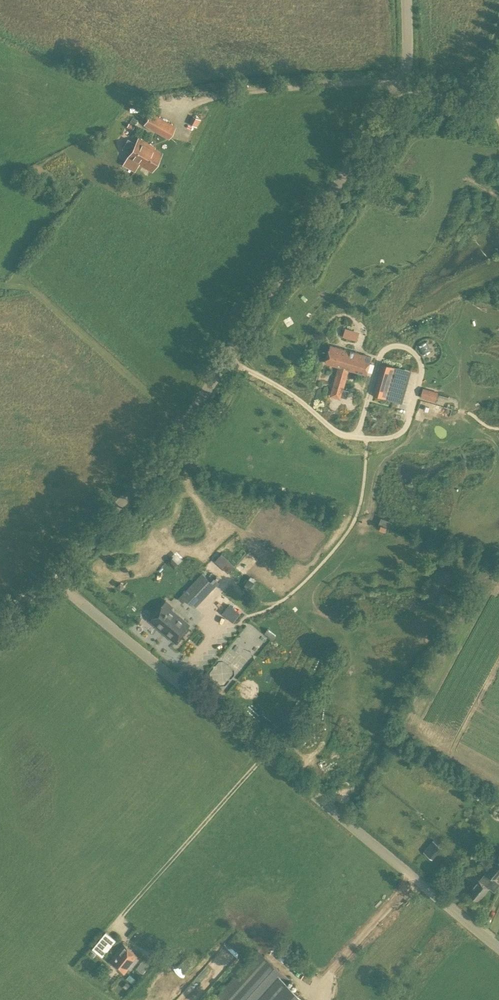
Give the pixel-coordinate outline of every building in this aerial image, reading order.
[(165,119),(151,111),(144,123),(158,130),(165,119)] [(191,114),(188,122),(197,126),(200,118),(191,114)] [(175,125),(165,119),(158,130),(166,135),(168,136),(171,131),(175,125)] [(127,156),(127,158),(135,163),(136,161),(139,163),(152,171),(162,152),(154,148),(146,143),(147,142),(138,137),(127,156)] [(345,327),(342,336),(349,338),(351,329),(345,327)] [(325,362),(339,366),(348,369),(367,374),(372,356),(330,345),(325,362)] [(389,399),(398,367),(381,362),(372,394),(389,399)] [(340,398),(348,369),(339,366),(331,395),(340,398)] [(422,388),(420,396),(436,400),(438,392),(422,388)] [(180,562),(174,555),(168,561),(175,568),(180,562)] [(184,602),(188,598),(196,606),(219,582),(214,577),(211,581),(202,572),(178,598),(184,602)] [(173,606),(166,600),(150,620),(175,641),(190,623),(171,608),(173,606)] [(220,613),(233,621),(240,610),(227,602),(220,613)] [(432,838),(422,850),(432,858),(441,847),(432,838)] [(496,860),(479,880),(478,879),(468,891),(478,899),(489,886),(493,890),(498,883),(498,882),(495,879),(498,873),(498,863),(496,860)] [(116,940),(106,932),(93,948),(102,956),(116,940)] [(109,961),(124,973),(138,955),(123,943),(109,961)] [(307,999),(287,982),(290,978),(258,949),(211,999),(306,999),(307,999)] [(150,965),(143,960),(137,968),(143,973),(150,965)]
